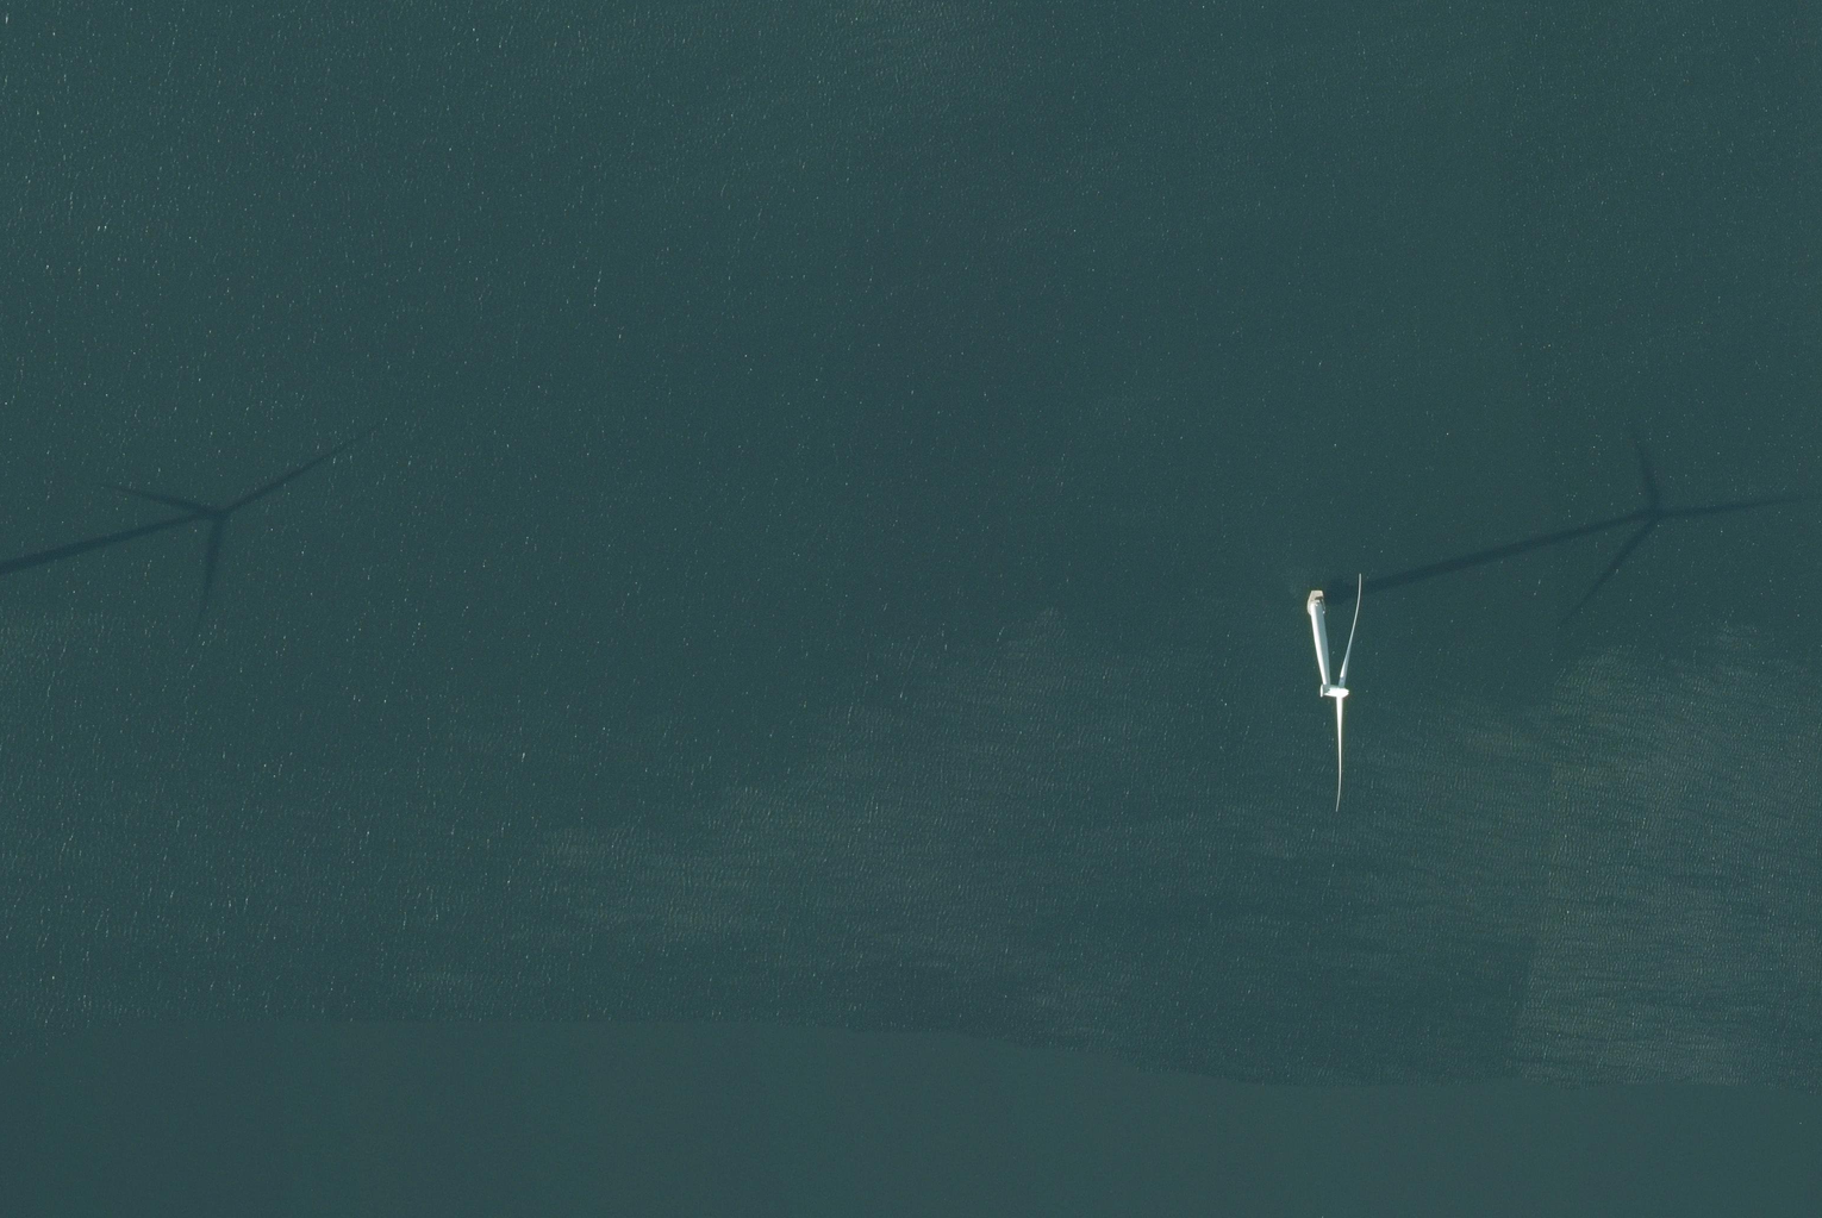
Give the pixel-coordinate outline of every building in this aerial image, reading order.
[(1310,601),(1309,603),(1310,606),(1311,609),(1314,610),(1317,610),(1319,608),(1321,606),(1321,603),(1320,600),(1317,598),(1315,598),(1312,599),(1310,601)]
